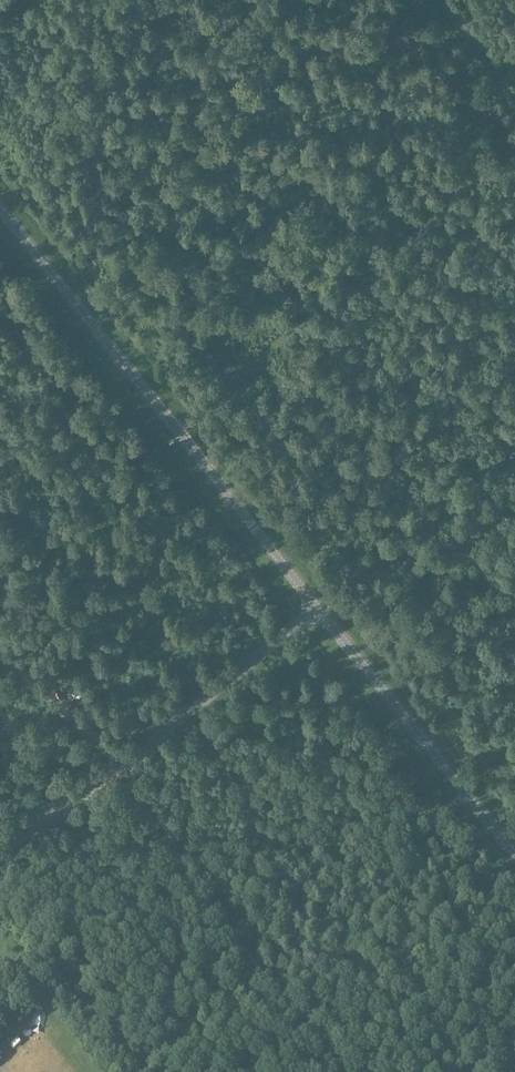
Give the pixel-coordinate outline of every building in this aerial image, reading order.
[(40,1010),(44,1016),(54,1009),(50,1003),(40,1010)] [(17,1029),(10,1035),(16,1042),(23,1036),(17,1029)]
